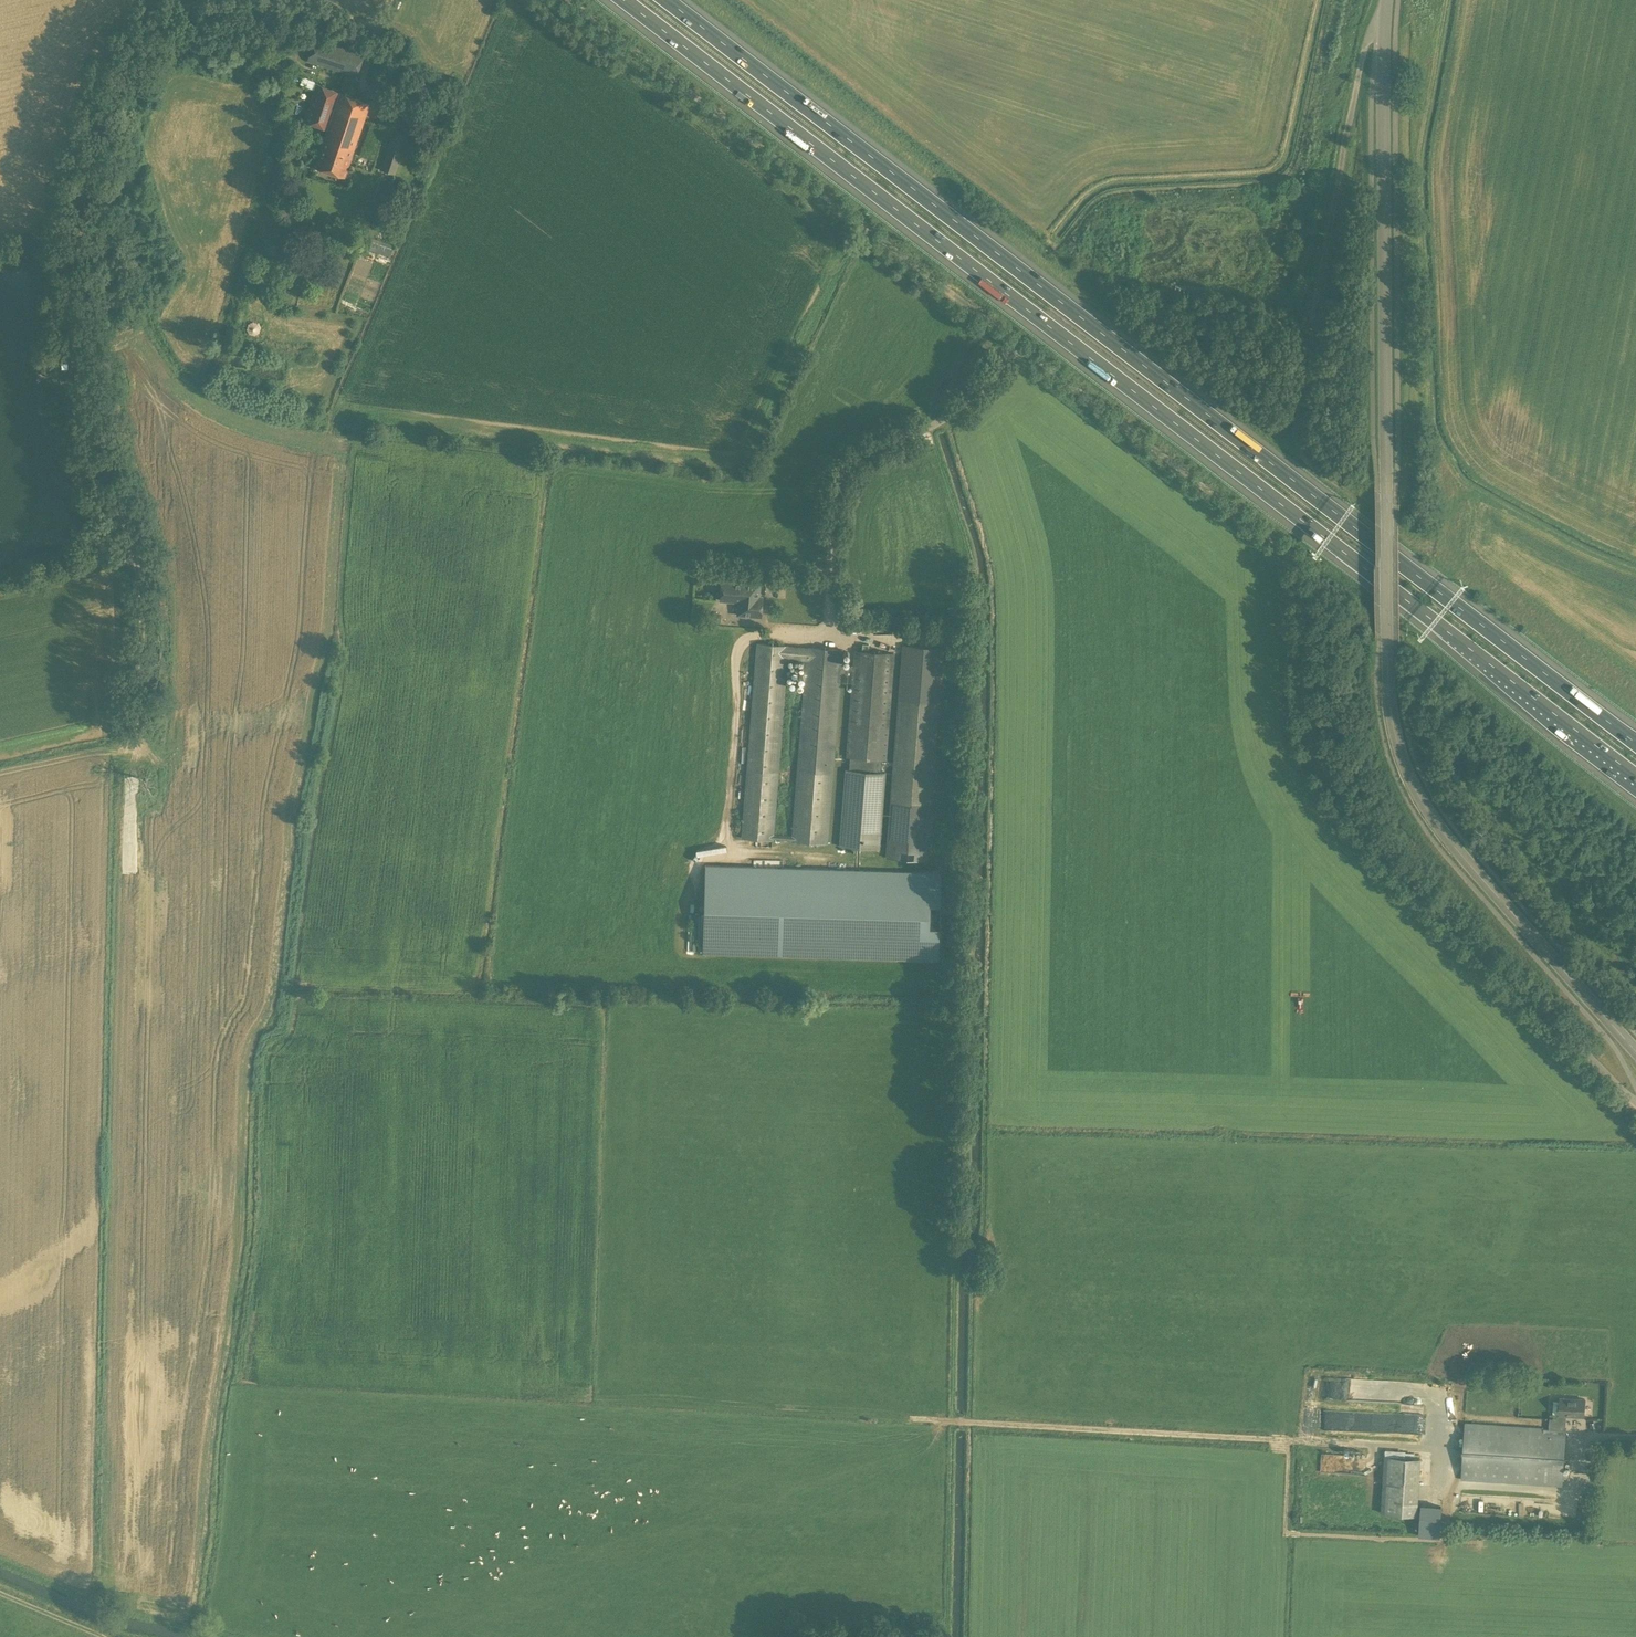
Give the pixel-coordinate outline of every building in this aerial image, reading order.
[(315,37),(307,60),(356,77),(365,53),(315,37)] [(305,121),(327,128),(339,92),(317,84),(305,121)] [(345,177),(370,102),(339,92),(327,128),(314,167),(345,177)] [(279,224),(297,228),(301,214),(282,210),(279,224)] [(370,249),(391,256),(394,245),(373,238),(370,249)] [(721,592),(720,600),(738,601),(738,605),(741,605),(740,615),(760,616),(761,602),(758,602),(759,583),(724,580),(724,592),(721,592)] [(720,622),(721,613),(712,612),(711,621),(720,622)] [(773,839),(830,843),(840,681),(852,682),(847,768),(882,770),(882,759),(888,760),(895,652),(855,649),(854,664),(841,664),(842,648),(755,642),(742,838),(756,839),(756,844),(773,845),(773,839)] [(846,769),(841,845),(881,848),(886,772),(846,769)] [(688,940),(688,950),(704,950),(704,952),(726,952),(726,942),(688,940)] [(1465,1423),(1461,1478),(1562,1485),(1566,1415),(1584,1416),(1584,1399),(1560,1398),(1559,1414),(1550,1414),(1549,1429),(1543,1428),(1465,1423)] [(1424,1431),(1424,1413),(1381,1413),(1380,1431),(1424,1431)] [(1381,1512),(1416,1514),(1419,1458),(1385,1456),(1381,1512)] [(1421,1504),(1419,1528),(1419,1535),(1438,1536),(1439,1529),(1440,1505),(1421,1504)]
